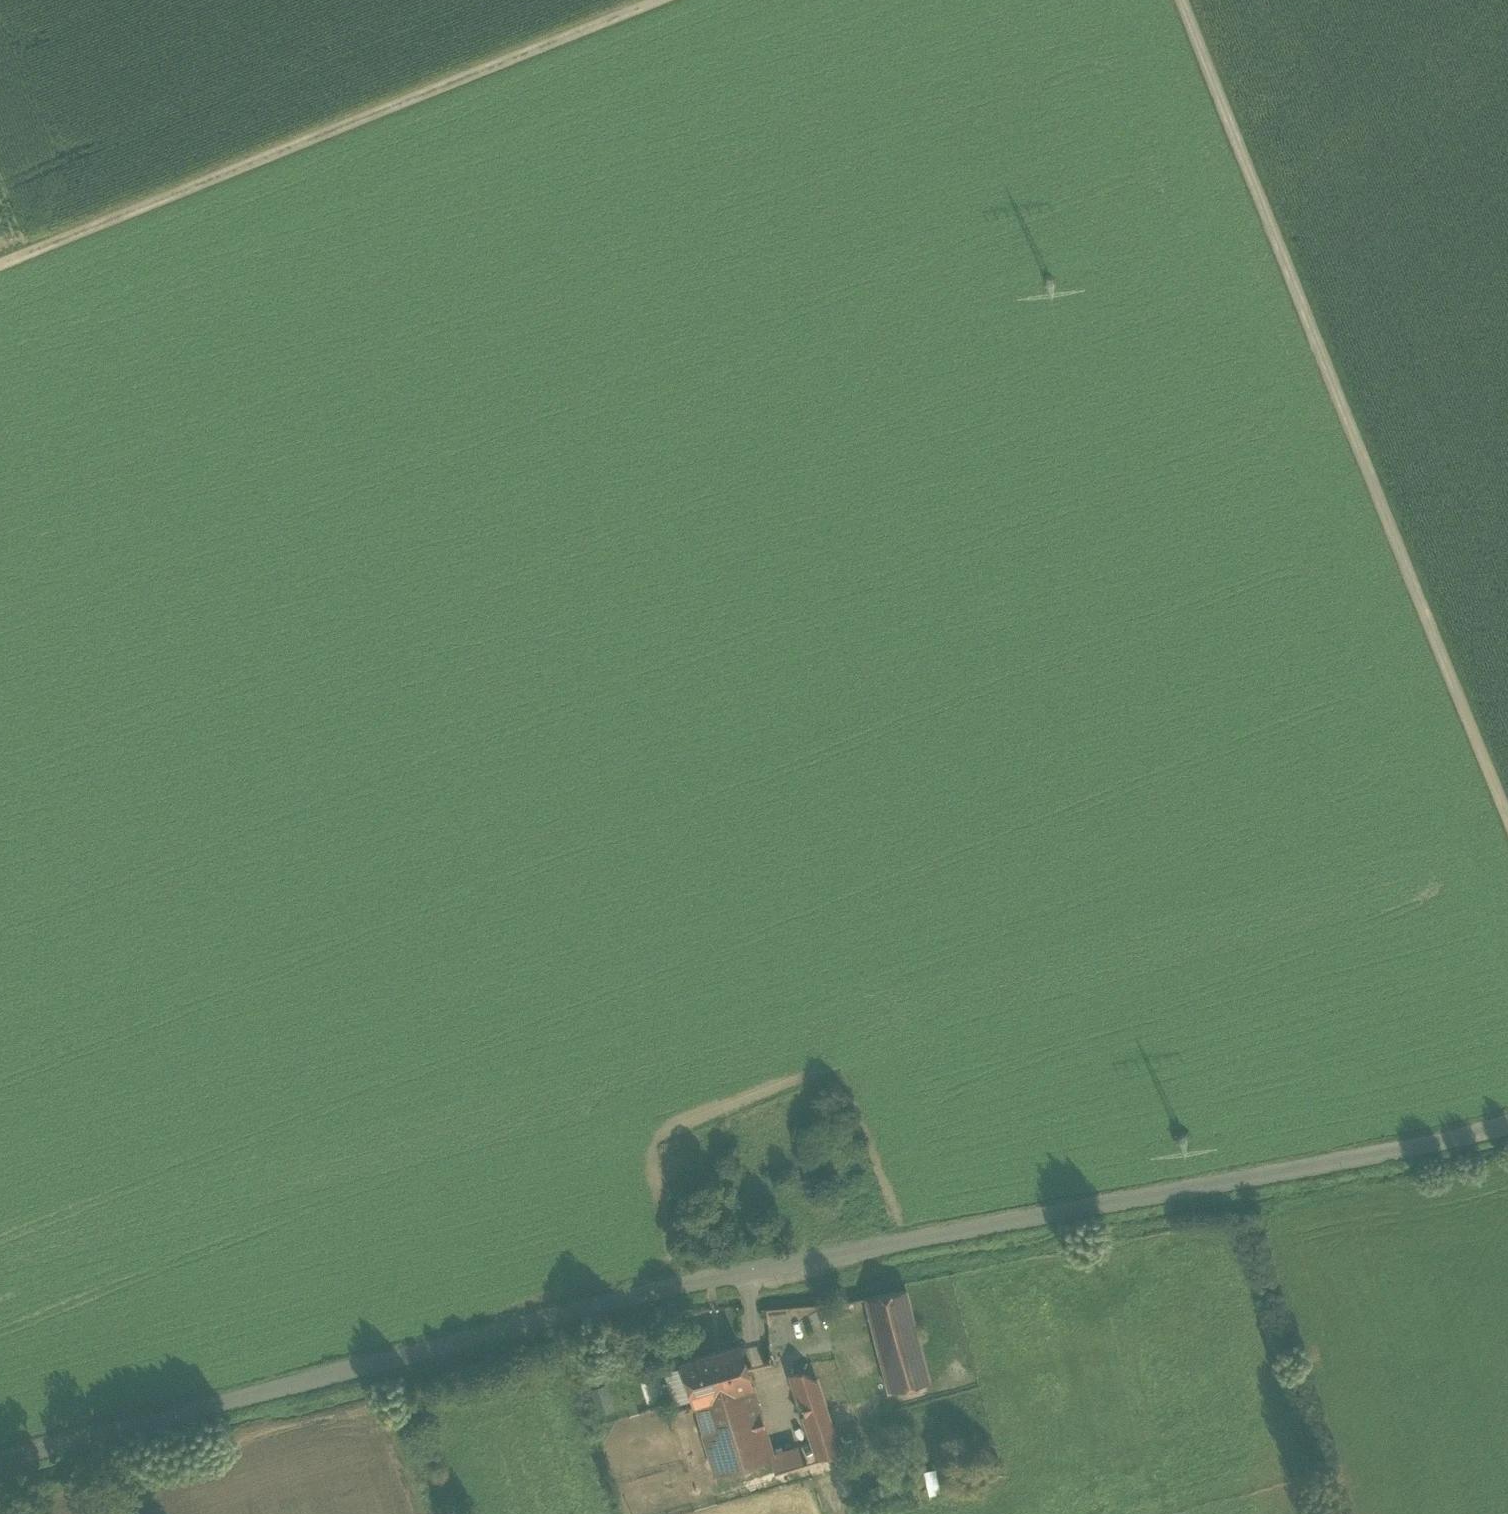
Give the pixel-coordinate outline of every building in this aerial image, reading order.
[(906,1289),(865,1297),(888,1392),(929,1381),(906,1289)] [(739,1344),(681,1361),(693,1400),(751,1383),(739,1344)] [(815,1379),(803,1371),(792,1372),(812,1436),(813,1437),(820,1456),(839,1450),(815,1379)] [(599,1412),(618,1407),(611,1381),(593,1386),(599,1412)] [(751,1383),(693,1400),(720,1487),(820,1456),(813,1437),(771,1450),(751,1383)]
